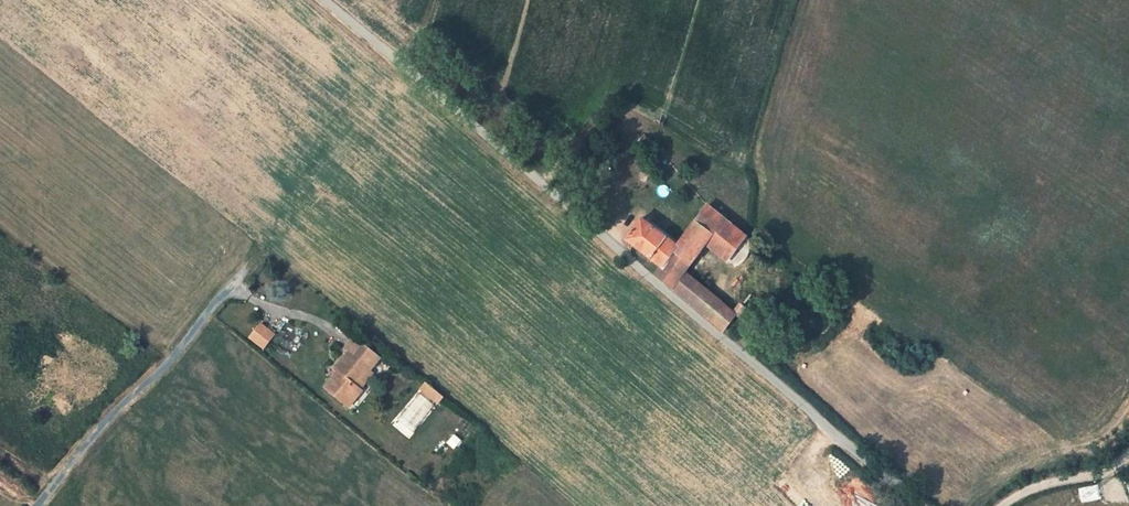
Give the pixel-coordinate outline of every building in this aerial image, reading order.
[(641,161),(631,152),(622,163),(633,172),(641,161)] [(746,242),(707,211),(679,245),(641,214),(624,235),(662,266),(655,274),(671,287),(684,271),(704,247),(713,237),(736,255),(746,242)] [(727,266),(736,255),(713,237),(704,247),(727,266)] [(671,287),(725,332),(739,315),(684,271),(671,287)] [(250,339),(258,345),(268,331),(261,325),(250,339)] [(258,345),(264,349),(275,336),(268,331),(258,345)] [(351,362),(357,367),(367,353),(357,345),(346,359),(351,362)] [(336,387),(329,396),(353,414),(366,398),(364,397),(376,381),(373,378),(383,365),(367,353),(357,367),(351,362),(334,385),(336,387)] [(435,392),(430,389),(425,395),(430,399),(435,392)] [(448,402),(435,392),(430,399),(443,409),(448,402)]
